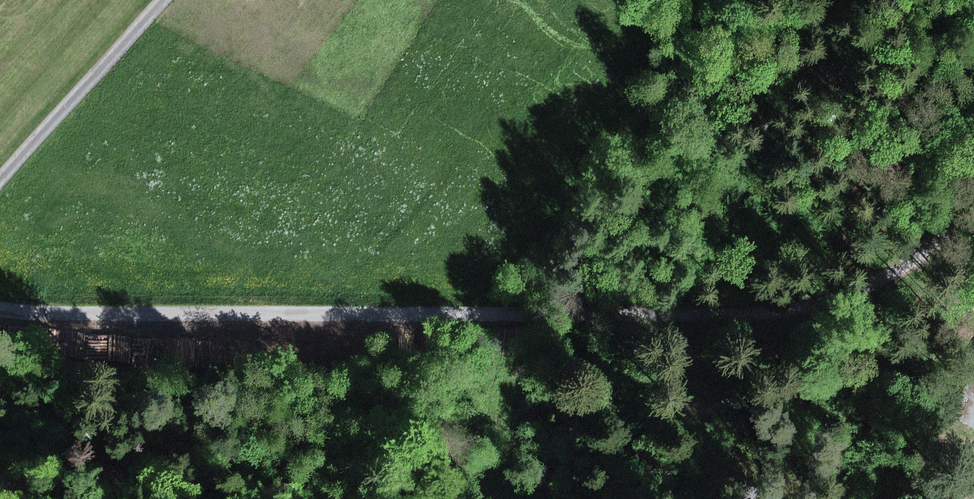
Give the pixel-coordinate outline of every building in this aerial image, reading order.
[(952,413),(973,426),(973,376),(952,413)]
